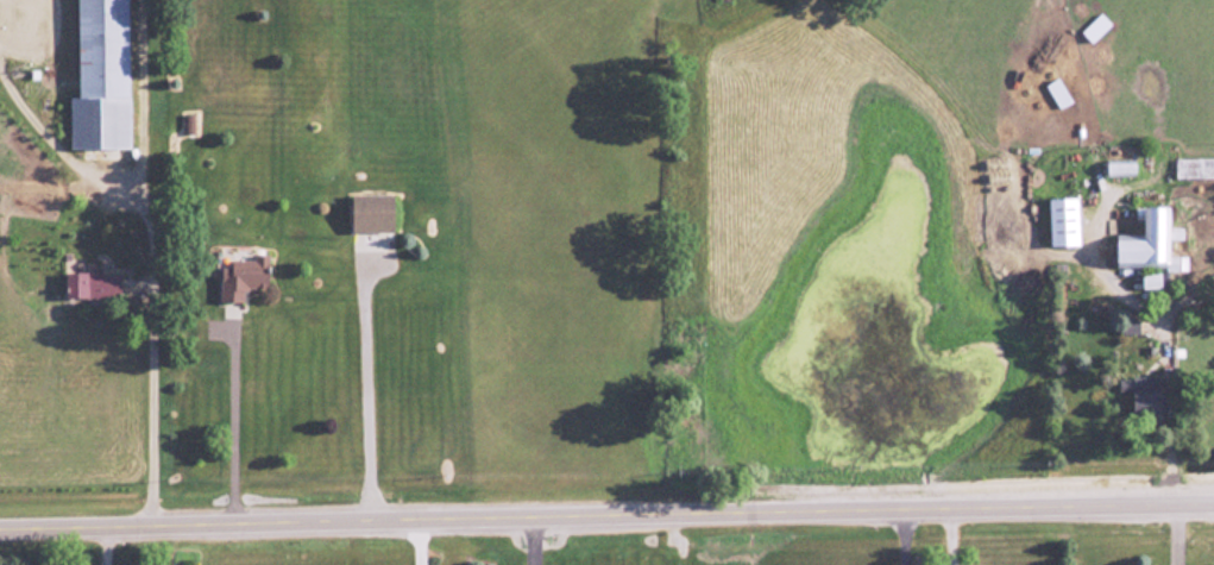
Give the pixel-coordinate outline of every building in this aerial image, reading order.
[(80,96),(71,96),(73,147),(131,147),(130,0),(80,0),(80,96)] [(1105,159),(1105,176),(1133,175),(1133,159),(1105,159)] [(396,193),(353,193),(353,231),(396,231),(396,193)] [(1081,246),(1081,197),(1051,197),(1051,246),(1081,246)] [(1188,269),(1188,255),(1172,255),(1172,205),(1146,205),(1146,233),(1116,233),(1116,269),(1188,269)] [(271,253),(256,253),(256,258),(233,258),(233,264),(222,264),(222,301),(245,301),(245,288),(271,288),(271,253)] [(68,272),(68,297),(121,297),(121,272),(68,272)] [(1140,273),(1141,289),(1159,288),(1159,273),(1140,273)] [(1137,333),(1137,316),(1121,316),(1121,334),(1137,333)] [(1134,414),(1164,414),(1164,377),(1134,377),(1134,414)]
